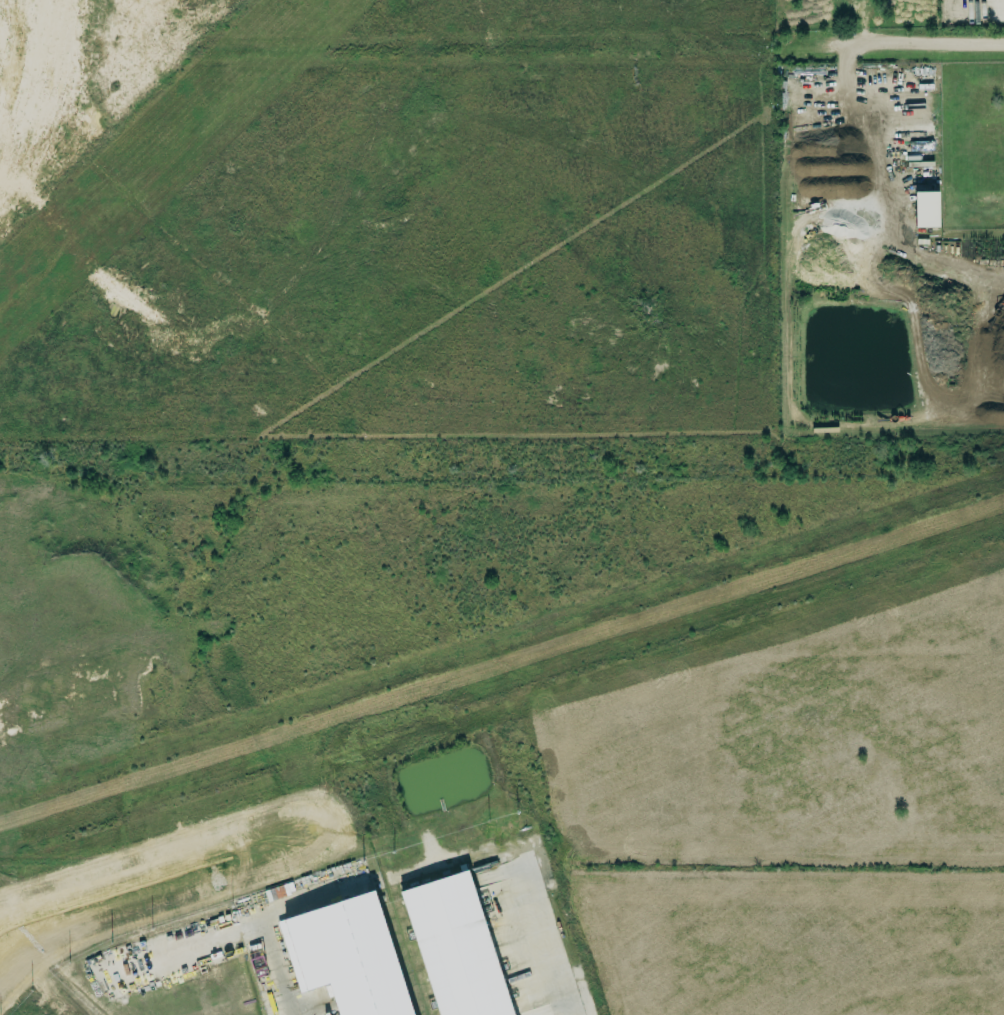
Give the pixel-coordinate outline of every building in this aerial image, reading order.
[(900,129),(900,153),(933,152),(933,128),(900,129)] [(916,227),(939,227),(939,192),(915,192),(916,227)] [(466,868),(512,1014),(437,1014),(398,890),(466,868)] [(372,889),(412,1014),(338,1014),(327,982),(304,989),(304,990),(298,992),(275,921),(282,918),(372,889)]
